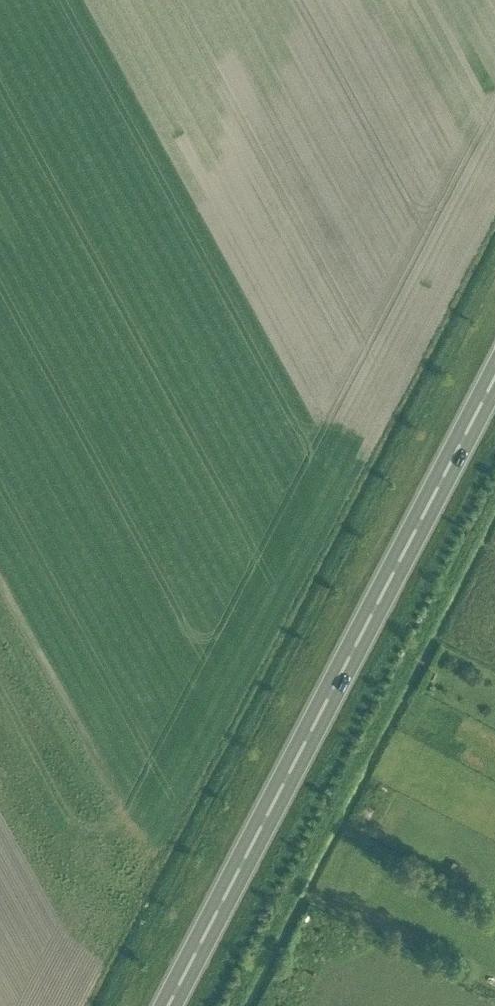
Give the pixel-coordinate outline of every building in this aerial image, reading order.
[(467,868),(453,860),(447,870),(461,878),(467,868)]
